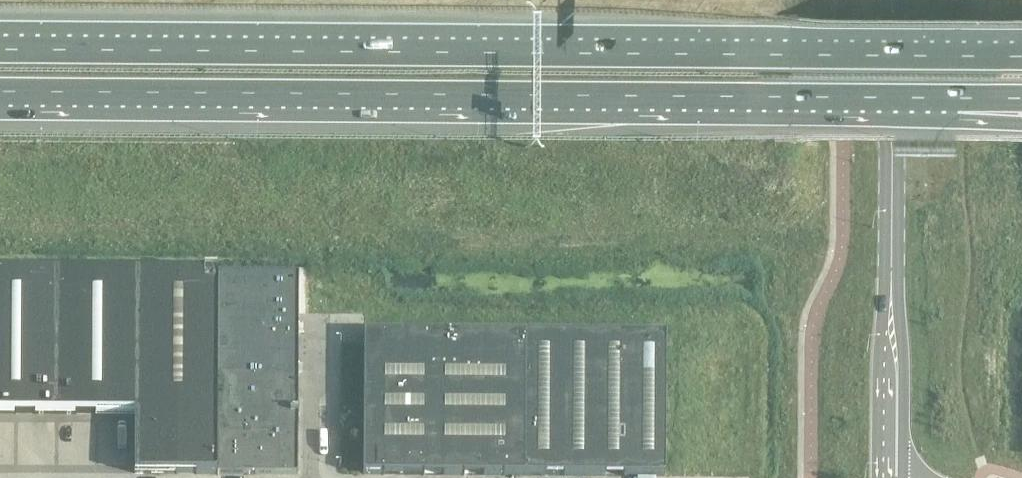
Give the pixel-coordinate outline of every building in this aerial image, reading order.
[(56,273),(0,272),(0,413),(55,414),(56,273)] [(135,414),(136,273),(56,273),(55,414),(135,414)] [(216,474),(217,374),(217,274),(136,273),(135,414),(135,473),(216,474)] [(298,374),(298,313),(299,274),(217,274),(217,374),(298,374)] [(665,476),(666,335),(364,333),(364,342),(363,474),(665,476)] [(297,474),(298,396),(298,374),(217,374),(216,474),(297,474)]
